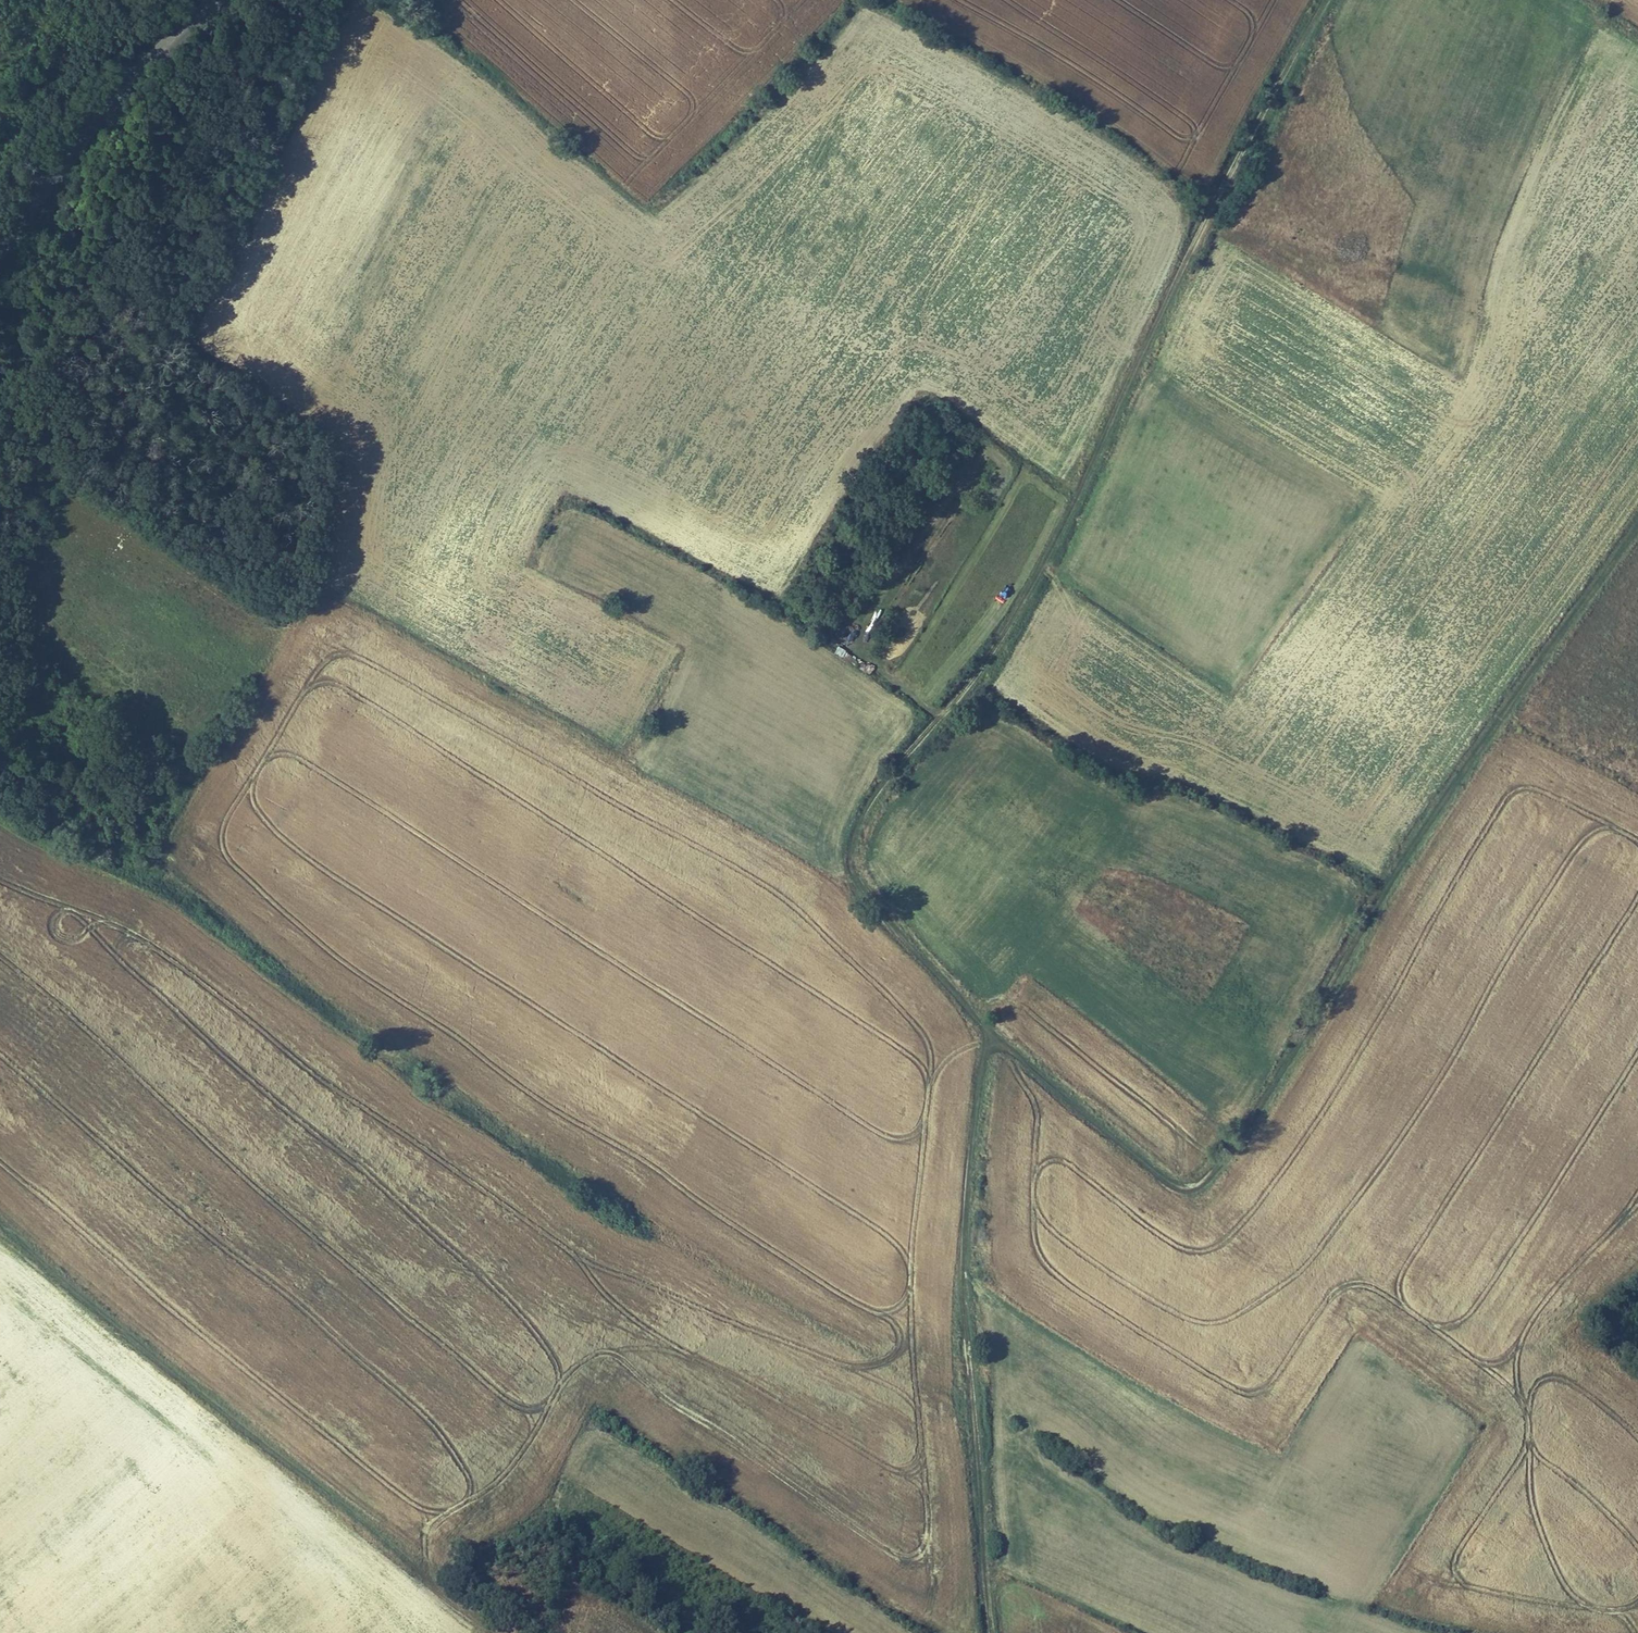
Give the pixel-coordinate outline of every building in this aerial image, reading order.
[(842,658),(846,650),(837,645),(833,653),(842,658)]
